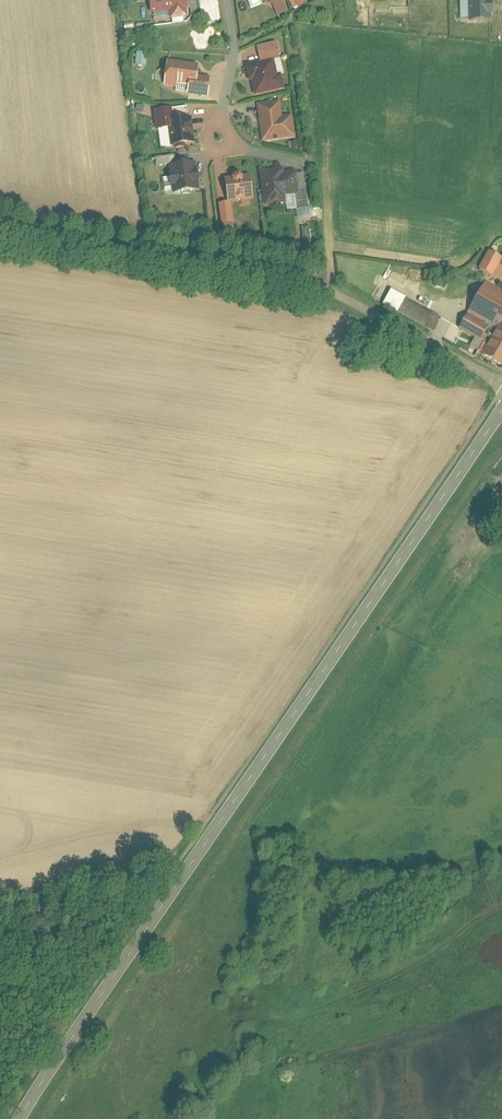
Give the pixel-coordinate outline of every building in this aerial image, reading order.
[(154,14),(172,12),(173,20),(190,17),(189,9),(191,8),(190,0),(152,0),(154,14)] [(293,11),(307,4),(305,0),(289,0),(288,1),(293,11)] [(469,24),(494,23),(493,0),(468,0),(469,24)] [(254,83),(257,97),(286,91),(283,75),(285,75),(279,42),(259,46),(262,62),(249,65),(252,83),(254,83)] [(135,54),(135,66),(145,66),(146,54),(135,54)] [(170,60),(166,87),(191,90),(190,94),(210,97),(212,78),(201,76),(203,65),(170,60)] [(260,105),(265,143),(297,139),(294,115),(285,116),(283,102),(260,105)] [(190,107),(155,111),(158,131),(161,131),(163,149),(196,145),(190,107)] [(172,166),(176,196),(203,192),(199,162),(172,166)] [(261,172),(267,207),(289,204),(290,211),(301,209),(303,223),(313,222),(306,169),(286,172),(286,168),(261,172)] [(227,178),(231,202),(233,202),(256,199),(252,175),(227,178)] [(231,202),(221,204),(225,234),(237,232),(233,202),(231,202)] [(492,252),(481,270),(494,278),(501,265),(501,264),(501,257),(492,252)] [(486,282),(468,312),(499,330),(501,325),(501,291),(486,282)] [(381,306),(397,314),(404,298),(389,291),(381,306)] [(443,319),(408,301),(401,316),(435,334),(443,319)] [(470,315),(462,329),(483,341),(491,327),(470,315)] [(501,365),(501,325),(499,330),(485,355),(501,365)]
